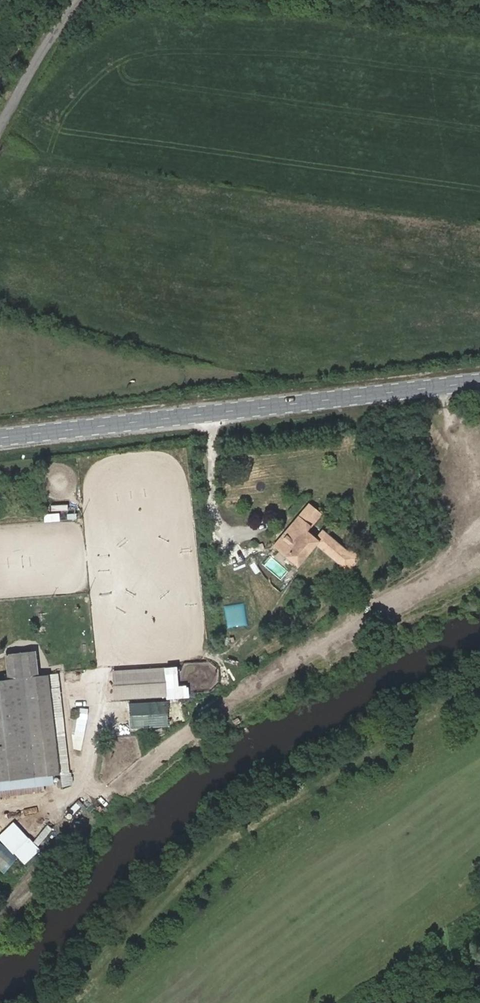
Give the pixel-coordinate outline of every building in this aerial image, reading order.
[(311,501),(273,544),(296,563),(316,540),(339,560),(337,562),(346,570),(362,553),(351,543),(348,546),(324,524),(317,532),(310,525),(323,512),(311,501)] [(0,680),(0,798),(40,794),(39,786),(52,785),(51,774),(66,772),(56,675),(34,677),(31,652),(4,655),(6,679),(0,680)] [(163,668),(112,671),(113,698),(164,695),(163,668)] [(148,709),(149,715),(166,713),(165,707),(148,709)] [(41,847),(51,828),(43,824),(34,843),(41,847)] [(2,873),(16,857),(0,843),(0,871),(2,873)]
